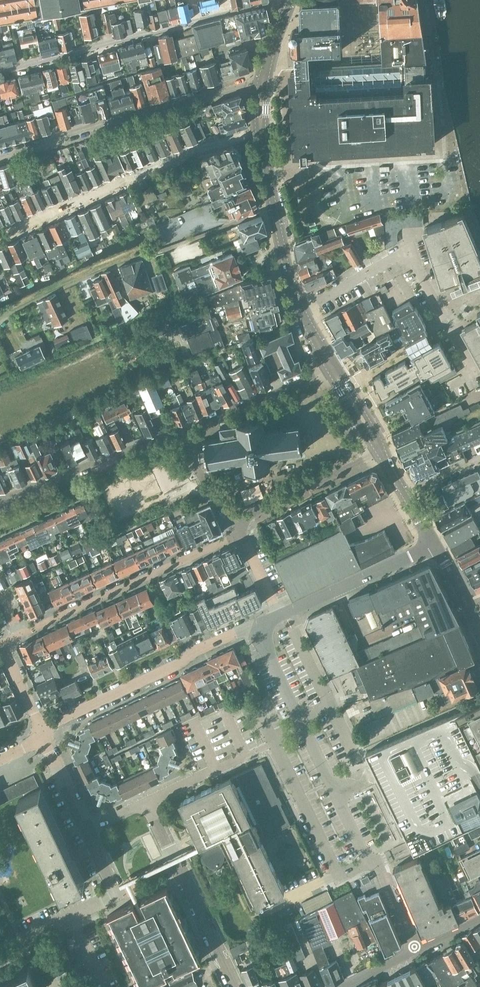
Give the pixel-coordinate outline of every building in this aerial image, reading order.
[(31,18),(31,19),(32,19),(34,18),(34,17),(129,0),(0,0),(0,24),(31,18)] [(148,23),(143,0),(140,0),(139,0),(139,3),(140,9),(134,11),(137,25),(138,25),(140,26),(142,25),(143,24),(148,23)] [(150,29),(159,27),(156,12),(152,13),(149,5),(150,5),(148,0),(144,0),(150,29)] [(171,7),(167,8),(171,24),(181,21),(175,0),(169,0),(171,7)] [(200,11),(219,7),(218,0),(197,0),(200,11)] [(222,11),(250,4),(266,1),(266,0),(220,0),(222,11)] [(317,2),(303,3),(300,6),(301,17),(300,17),(301,29),(295,30),(293,30),(292,31),(291,32),(291,34),(292,52),(293,52),(295,52),(295,55),(296,71),(291,71),(296,152),(301,152),(301,158),(320,157),(320,150),(421,145),(428,145),(428,144),(434,144),(430,78),(426,78),(425,59),(426,59),(422,32),(423,32),(418,0),(317,0),(317,2)] [(187,2),(177,4),(181,21),(191,19),(190,14),(194,13),(192,7),(188,8),(187,2)] [(166,8),(157,10),(160,26),(169,24),(166,8)] [(191,26),(192,28),(194,34),(197,48),(245,36),(246,37),(256,41),(262,33),(262,32),(264,31),(262,19),(266,18),(264,8),(234,15),(191,26)] [(78,15),(81,27),(94,24),(92,12),(78,15)] [(101,13),(106,33),(112,32),(107,12),(101,13)] [(125,35),(121,21),(116,22),(114,12),(108,14),(114,38),(125,35)] [(35,18),(36,25),(47,23),(46,16),(35,18)] [(31,19),(26,20),(27,28),(34,26),(32,19),(31,19)] [(129,19),(121,21),(125,35),(133,33),(129,19)] [(94,24),(81,27),(84,39),(97,36),(94,24)] [(19,36),(21,47),(38,44),(34,27),(23,29),(24,35),(19,36)] [(194,34),(192,28),(188,30),(183,32),(184,37),(173,40),(178,58),(198,51),(197,48),(194,34)] [(56,35),(60,51),(72,48),(69,39),(72,38),(71,31),(68,32),(56,35)] [(158,37),(160,46),(164,61),(177,58),(171,35),(158,37)] [(56,36),(46,38),(50,54),(59,51),(56,36)] [(50,54),(46,38),(39,40),(40,45),(39,46),(41,56),(50,54)] [(142,42),(134,44),(139,65),(141,70),(149,68),(142,42)] [(218,64),(222,75),(223,79),(243,73),(242,70),(252,67),(246,48),(227,54),(229,61),(227,61),(221,43),(211,46),(216,65),(218,64)] [(126,46),(131,68),(133,72),(137,71),(135,66),(139,65),(134,44),(126,46)] [(131,68),(126,46),(118,48),(121,62),(125,61),(127,69),(131,68)] [(13,47),(4,49),(7,64),(17,62),(13,47)] [(115,50),(97,55),(100,65),(102,72),(120,67),(115,50)] [(81,61),(85,76),(87,85),(97,83),(94,73),(95,73),(91,59),(81,61)] [(182,61),(190,89),(200,86),(201,84),(202,84),(197,68),(189,71),(186,59),(182,61)] [(75,92),(81,90),(80,84),(77,84),(76,80),(84,78),(79,62),(68,65),(75,92)] [(199,67),(204,85),(220,80),(215,63),(199,67)] [(55,68),(61,92),(67,90),(65,81),(70,80),(67,65),(55,68)] [(169,96),(164,79),(160,67),(140,73),(149,102),(169,96)] [(46,87),(48,93),(48,97),(54,96),(53,92),(51,86),(57,84),(53,68),(42,71),(46,87)] [(40,72),(29,74),(36,100),(39,99),(37,89),(44,87),(40,72)] [(185,72),(164,79),(169,96),(190,89),(185,72)] [(36,100),(29,74),(18,77),(22,93),(29,91),(30,97),(23,99),(25,105),(36,103),(36,100)] [(147,102),(141,83),(135,85),(132,75),(126,77),(134,106),(147,102)] [(15,78),(7,80),(11,96),(18,94),(15,78)] [(114,80),(116,87),(123,109),(134,106),(130,91),(125,92),(120,78),(114,80)] [(2,98),(11,96),(7,80),(0,81),(0,89),(2,98)] [(103,84),(88,88),(97,117),(110,113),(104,96),(106,95),(103,84)] [(123,109),(116,87),(110,88),(112,96),(107,97),(111,113),(123,109)] [(82,121),(97,117),(88,88),(81,90),(75,92),(74,93),(82,121)] [(74,93),(58,97),(61,108),(67,106),(72,124),(82,121),(74,93)] [(215,117),(220,115),(240,109),(244,108),(243,106),(245,106),(243,99),(241,100),(241,98),(240,98),(239,95),(211,104),(213,110),(215,117)] [(61,108),(58,97),(51,99),(59,128),(72,124),(67,106),(61,108)] [(30,106),(34,117),(39,134),(50,131),(51,129),(48,118),(54,116),(51,104),(38,108),(37,104),(30,106)] [(25,108),(20,109),(29,137),(39,134),(34,117),(28,119),(25,108)] [(19,121),(14,123),(19,140),(29,137),(20,109),(16,111),(19,121)] [(240,109),(220,115),(222,123),(218,124),(218,125),(217,125),(219,128),(218,128),(219,130),(220,133),(225,131),(246,125),(245,123),(246,122),(245,118),(244,117),(243,117),(243,116),(242,116),(240,109)] [(187,113),(192,125),(198,122),(193,111),(187,113)] [(5,114),(1,115),(9,143),(19,140),(14,123),(8,124),(5,114)] [(178,127),(185,145),(198,140),(186,114),(180,116),(184,125),(178,127)] [(9,143),(1,115),(0,116),(0,146),(9,143)] [(198,122),(192,125),(198,140),(205,136),(199,122),(198,122)] [(158,126),(153,129),(155,134),(150,136),(152,140),(154,144),(159,155),(169,151),(158,126)] [(162,129),(163,132),(171,151),(183,145),(175,127),(168,130),(167,127),(162,129)] [(136,135),(141,144),(148,160),(158,156),(151,140),(145,143),(140,134),(136,135)] [(135,165),(129,150),(125,140),(120,142),(124,151),(119,154),(126,169),(135,165)] [(141,144),(129,150),(135,165),(148,160),(141,144)] [(210,177),(239,165),(240,164),(236,156),(237,155),(238,153),(236,148),(234,147),(233,148),(231,145),(225,148),(224,147),(216,151),(215,150),(204,155),(204,154),(181,164),(187,176),(199,171),(201,165),(200,164),(206,161),(207,162),(206,163),(205,164),(205,165),(210,177)] [(107,148),(103,150),(114,175),(124,170),(117,153),(111,155),(107,148)] [(114,175),(103,150),(92,155),(103,179),(114,175)] [(81,151),(78,153),(92,185),(102,180),(95,165),(89,167),(85,157),(84,158),(83,155),(81,151)] [(92,185),(78,153),(73,155),(76,161),(80,171),(75,174),(82,189),(92,185)] [(0,167),(0,181),(2,188),(3,192),(9,190),(8,185),(15,183),(10,164),(0,167)] [(57,169),(69,195),(80,190),(69,164),(57,169)] [(239,165),(210,177),(214,186),(207,189),(209,193),(201,197),(203,202),(244,184),(246,183),(247,181),(245,178),(243,177),(241,178),(240,175),(243,174),(239,165)] [(51,171),(46,173),(57,200),(67,195),(60,180),(56,182),(51,171)] [(57,200),(46,173),(41,175),(46,186),(41,189),(48,204),(57,200)] [(29,182),(24,184),(36,209),(46,205),(39,189),(33,192),(29,182)] [(183,196),(193,190),(189,183),(179,189),(183,196)] [(36,209),(24,184),(20,186),(24,195),(19,198),(26,214),(36,209)] [(148,187),(144,190),(133,195),(137,206),(167,194),(165,191),(156,194),(152,190),(150,185),(148,187)] [(253,198),(248,186),(232,193),(232,194),(223,198),(222,196),(211,201),(213,207),(225,202),(227,208),(225,209),(230,219),(257,207),(256,205),(257,204),(258,202),(257,199),(254,198),(253,198)] [(13,190),(3,194),(15,219),(24,215),(17,199),(12,201),(11,199),(16,197),(13,190)] [(128,190),(116,196),(127,221),(132,219),(128,210),(135,207),(128,190)] [(3,194),(0,196),(0,198),(3,205),(0,206),(0,213),(5,223),(15,219),(3,194)] [(127,221),(116,196),(104,201),(112,217),(118,215),(122,226),(124,230),(130,227),(127,221)] [(98,227),(100,233),(102,237),(108,234),(105,228),(111,225),(101,203),(89,208),(98,227)] [(100,233),(98,227),(89,208),(77,213),(83,227),(81,228),(84,233),(86,232),(88,238),(100,233)] [(361,229),(373,225),(376,235),(384,233),(385,249),(397,243),(396,226),(424,224),(423,212),(383,215),(383,212),(346,224),(349,233),(357,231),(358,232),(361,231),(361,229)] [(323,216),(324,225),(342,222),(340,213),(323,216)] [(468,273),(479,268),(479,253),(478,248),(477,248),(462,213),(445,220),(442,222),(424,227),(442,283),(459,277),(460,280),(462,279),(463,282),(469,280),(467,277),(470,276),(468,273)] [(75,214),(59,221),(66,237),(77,232),(81,242),(73,246),(78,257),(92,251),(84,233),(81,228),(75,214)] [(145,219),(149,227),(155,225),(152,216),(145,219)] [(233,241),(237,251),(237,252),(258,244),(255,237),(260,235),(259,232),(263,230),(263,231),(264,230),(264,229),(261,217),(261,216),(260,216),(260,217),(237,225),(241,238),(233,241)] [(59,221),(48,226),(62,257),(65,256),(64,254),(62,249),(63,248),(60,241),(67,238),(66,237),(59,221)] [(62,257),(48,226),(36,231),(48,258),(56,255),(58,259),(56,259),(59,265),(64,263),(62,257)] [(299,261),(315,255),(346,243),(345,241),(341,234),(337,236),(334,228),(319,232),(312,235),(312,236),(296,242),(294,246),(295,252),(297,262),(299,261)] [(34,232),(27,235),(41,265),(44,264),(45,263),(42,256),(45,255),(34,232)] [(41,265),(27,235),(20,239),(29,257),(32,255),(33,257),(37,267),(41,265)] [(348,239),(345,241),(346,243),(347,244),(342,246),(353,265),(362,260),(351,242),(348,239)] [(18,240),(7,245),(21,278),(22,277),(25,285),(29,283),(19,260),(26,257),(18,240)] [(7,245),(0,248),(0,261),(3,267),(9,264),(14,273),(20,287),(25,285),(22,277),(21,278),(7,245)] [(173,272),(185,302),(233,284),(231,280),(240,276),(237,267),(236,262),(235,262),(232,253),(190,269),(188,266),(173,272)] [(315,255),(299,261),(300,267),(300,268),(302,276),(322,268),(315,255)] [(118,305),(125,319),(128,318),(131,316),(134,313),(137,311),(126,300),(129,298),(129,299),(152,291),(141,260),(119,267),(126,289),(124,291),(119,285),(117,287),(110,270),(101,273),(116,306),(118,305)] [(44,264),(45,265),(43,266),(46,273),(52,270),(48,262),(44,264)] [(324,271),(302,279),(304,283),(303,284),(305,288),(308,289),(327,282),(337,276),(333,266),(324,271)] [(270,276),(240,283),(208,295),(212,306),(240,295),(243,307),(248,306),(249,312),(260,309),(260,306),(276,302),(274,291),(272,285),(270,276)] [(115,307),(102,277),(93,282),(95,287),(90,290),(97,305),(108,300),(112,308),(115,307)] [(380,292),(372,296),(374,302),(378,301),(379,304),(384,302),(380,292)] [(42,300),(52,320),(54,326),(67,319),(55,294),(42,300)] [(47,323),(52,320),(42,300),(37,302),(37,303),(47,323)] [(341,310),(325,318),(336,337),(366,321),(369,319),(365,311),(361,301),(341,310)] [(389,332),(393,339),(400,336),(405,346),(406,346),(407,349),(406,350),(407,353),(409,352),(412,357),(410,357),(413,362),(408,365),(405,360),(386,371),(390,380),(385,383),(380,374),(373,378),(372,378),(376,391),(376,390),(378,389),(382,398),(390,393),(389,389),(394,386),(396,390),(415,379),(414,376),(419,373),(421,377),(428,374),(433,382),(439,379),(441,382),(457,372),(452,363),(451,364),(443,351),(438,342),(434,344),(431,340),(433,339),(431,336),(429,337),(428,334),(424,326),(426,326),(423,319),(419,312),(418,311),(415,306),(414,307),(410,301),(393,310),(397,317),(395,322),(397,325),(388,330),(389,332)] [(260,309),(249,312),(251,316),(255,315),(257,327),(267,326),(277,322),(276,319),(280,318),(276,302),(260,306),(260,309)] [(383,303),(365,311),(369,319),(366,321),(372,331),(374,336),(394,326),(383,303)] [(112,308),(118,323),(124,320),(118,305),(115,307),(112,308)] [(225,309),(227,319),(242,315),(239,305),(225,309)] [(209,332),(214,330),(209,318),(211,317),(208,310),(201,312),(202,316),(192,320),(186,306),(165,314),(170,329),(185,323),(190,337),(186,339),(192,353),(214,344),(209,332)] [(479,362),(479,312),(477,314),(479,316),(476,317),(478,320),(462,329),(479,362)] [(366,343),(362,336),(366,334),(370,341),(371,340),(374,336),(372,331),(369,332),(367,328),(363,323),(334,338),(332,340),(341,356),(345,354),(366,343)] [(68,333),(72,341),(83,336),(80,328),(68,333)] [(275,366),(281,379),(300,370),(297,359),(292,361),(290,355),(292,354),(291,349),(290,349),(288,350),(288,351),(285,344),(293,341),(290,329),(257,344),(270,372),(271,371),(270,369),(275,366)] [(242,334),(237,336),(239,342),(250,337),(248,332),(242,334)] [(393,340),(393,339),(389,332),(388,332),(377,338),(378,340),(361,348),(365,356),(364,357),(364,358),(363,360),(365,365),(368,365),(368,366),(393,352),(388,343),(393,340)] [(67,342),(64,335),(53,340),(56,348),(67,342)] [(247,361),(260,356),(252,337),(247,339),(248,341),(240,344),(247,361)] [(45,351),(42,352),(39,346),(15,357),(20,369),(45,358),(43,355),(46,353),(45,351)] [(241,397),(237,390),(235,390),(228,377),(229,377),(227,373),(226,374),(221,363),(215,366),(233,400),(239,397),(241,397)] [(270,384),(262,363),(248,368),(257,389),(270,384)] [(228,372),(237,390),(241,397),(254,392),(255,389),(242,365),(228,372)] [(213,407),(202,382),(202,381),(201,381),(196,369),(189,372),(194,384),(197,383),(200,390),(194,393),(202,411),(203,411),(203,412),(205,412),(209,411),(210,409),(209,408),(213,407)] [(202,382),(213,407),(215,408),(219,406),(219,405),(219,404),(222,403),(223,404),(230,401),(230,399),(218,374),(202,382)] [(163,386),(171,383),(169,376),(161,380),(163,386)] [(141,395),(151,417),(165,411),(153,381),(138,387),(141,395)] [(386,402),(386,405),(389,411),(391,412),(400,407),(402,410),(406,408),(413,423),(435,411),(426,395),(432,392),(429,387),(424,390),(420,384),(387,402),(386,402)] [(138,387),(127,392),(129,397),(125,399),(126,402),(141,395),(138,387)] [(180,406),(186,420),(193,417),(200,414),(200,412),(194,397),(186,401),(187,403),(185,404),(179,393),(175,395),(180,406)] [(186,420),(176,396),(171,398),(175,407),(169,409),(176,424),(186,420)] [(113,406),(118,417),(130,411),(125,400),(118,404),(115,397),(110,399),(113,406)] [(468,407),(470,411),(479,406),(478,403),(468,407)] [(397,445),(408,440),(470,411),(468,407),(463,410),(460,404),(429,419),(429,421),(425,423),(426,425),(422,427),(419,420),(411,424),(392,433),(397,445)] [(115,448),(102,422),(94,406),(92,407),(98,419),(96,419),(98,424),(99,424),(100,426),(95,428),(99,436),(95,438),(101,451),(104,452),(115,448)] [(118,417),(113,406),(101,412),(106,423),(118,417)] [(157,432),(151,417),(147,408),(135,413),(145,436),(157,432)] [(213,474),(230,471),(230,472),(245,470),(245,472),(255,470),(256,474),(261,473),(260,469),(270,468),(268,456),(276,455),(276,457),(278,457),(278,455),(284,454),(284,456),(286,456),(286,454),(292,453),(292,455),(294,455),(294,452),(300,451),(300,454),(302,453),(302,451),(304,450),(304,448),(301,449),(301,443),(307,442),(306,433),(299,434),(298,428),(301,428),(300,426),(298,426),(297,424),(295,424),(296,427),(289,428),(289,426),(287,426),(287,428),(281,429),(281,427),(279,427),(279,429),(274,430),(273,428),(271,429),(272,431),(264,432),(262,420),(253,421),(253,417),(247,418),(248,422),(238,424),(220,427),(222,435),(220,436),(220,438),(214,439),(214,437),(212,437),(212,439),(206,440),(206,438),(204,438),(204,441),(202,441),(202,443),(205,443),(206,449),(199,450),(200,458),(207,457),(208,463),(206,464),(206,466),(209,466),(209,468),(211,468),(211,465),(212,465),(213,474)] [(73,430),(78,440),(87,457),(87,459),(100,454),(92,438),(85,442),(76,424),(72,426),(73,430)] [(108,433),(115,448),(125,444),(116,425),(110,428),(112,431),(108,433)] [(408,440),(397,445),(396,446),(401,458),(403,457),(448,437),(442,425),(408,440)] [(473,427),(455,435),(464,457),(465,456),(462,449),(479,441),(473,427)] [(25,431),(28,441),(36,438),(32,428),(25,431)] [(464,457),(455,435),(448,438),(448,437),(403,458),(406,466),(410,464),(412,468),(411,468),(412,469),(411,469),(410,472),(412,476),(415,477),(416,478),(421,476),(436,469),(464,457)] [(50,441),(55,450),(59,448),(55,438),(50,441)] [(29,444),(29,445),(26,439),(23,441),(22,439),(20,440),(21,442),(11,446),(16,456),(19,455),(21,457),(28,454),(31,461),(35,460),(32,452),(33,452),(29,444)] [(69,444),(70,444),(68,440),(59,444),(69,464),(77,460),(69,444)] [(78,440),(70,444),(69,444),(77,460),(81,458),(82,459),(87,457),(78,440)] [(30,444),(34,454),(37,460),(44,473),(44,475),(48,473),(48,472),(55,469),(55,466),(54,463),(58,462),(54,454),(51,456),(48,451),(41,455),(35,442),(30,444)] [(2,476),(8,489),(9,489),(15,487),(27,482),(19,464),(18,465),(16,459),(10,461),(5,449),(0,451),(0,471),(2,476)] [(40,475),(42,474),(44,473),(37,460),(24,466),(31,480),(41,476),(40,475)] [(348,483),(355,498),(357,503),(385,489),(386,489),(382,481),(381,481),(377,472),(373,471),(348,483)] [(434,516),(462,503),(458,496),(479,486),(479,477),(479,476),(475,479),(472,472),(421,497),(433,517),(434,516)] [(0,477),(0,493),(8,489),(2,476),(0,477)] [(260,483),(242,490),(247,503),(265,496),(260,483)] [(351,494),(346,484),(339,488),(338,487),(334,489),(335,490),(328,493),(328,494),(328,495),(333,503),(334,503),(335,507),(336,507),(337,509),(334,510),(340,521),(340,522),(342,521),(344,520),(348,518),(347,517),(359,510),(372,504),(388,495),(385,489),(357,503),(355,498),(353,499),(351,495),(351,494)] [(434,516),(441,529),(471,513),(468,506),(479,500),(479,493),(465,501),(462,503),(434,516)] [(320,519),(328,515),(329,518),(332,516),(336,523),(340,521),(334,510),(337,509),(336,507),(335,507),(334,503),(333,503),(328,495),(324,497),(319,500),(317,499),(314,501),(313,502),(312,503),(320,519)] [(83,502),(75,506),(82,522),(91,518),(83,502)] [(320,519),(312,503),(312,502),(301,507),(291,512),(299,530),(308,525),(307,525),(320,519)] [(178,529),(186,548),(197,543),(194,535),(199,532),(203,540),(222,532),(210,505),(185,516),(188,524),(178,529)] [(75,506),(64,511),(72,527),(82,522),(75,506)] [(64,511),(54,515),(62,532),(71,528),(71,527),(72,527),(64,511)] [(288,536),(288,535),(290,538),(296,535),(294,532),(297,531),(289,513),(279,518),(288,536)] [(54,515),(44,520),(52,538),(57,536),(55,533),(61,533),(62,533),(62,532),(54,515)] [(471,534),(479,529),(479,528),(473,516),(443,531),(442,532),(443,532),(444,532),(444,533),(448,532),(451,545),(450,545),(451,546),(471,534)] [(275,548),(278,555),(292,547),(278,519),(270,523),(277,538),(281,535),(286,546),(281,548),(280,546),(275,548)] [(52,538),(44,520),(34,525),(42,543),(52,538)] [(146,524),(148,528),(149,531),(154,529),(151,522),(146,524)] [(42,543),(34,525),(23,530),(29,543),(30,543),(32,547),(42,543)] [(23,530),(12,535),(19,548),(21,551),(26,549),(25,545),(29,543),(23,530)] [(451,546),(455,553),(475,543),(473,539),(479,535),(479,533),(478,530),(471,534),(451,546)] [(166,531),(162,533),(171,552),(175,550),(176,551),(179,549),(180,548),(181,547),(175,533),(168,536),(166,531)] [(162,533),(152,538),(161,557),(162,556),(163,556),(167,555),(167,554),(171,552),(162,533)] [(126,534),(116,538),(118,544),(123,542),(122,540),(128,538),(126,534)] [(19,548),(12,535),(2,539),(10,557),(11,556),(11,557),(16,555),(14,550),(19,548)] [(97,540),(91,542),(93,546),(94,549),(104,544),(100,536),(96,537),(97,540)] [(152,537),(142,542),(151,561),(155,559),(156,560),(159,558),(160,557),(161,557),(152,538),(152,537)] [(2,539),(0,540),(0,560),(1,561),(10,557),(2,539)] [(90,551),(94,549),(93,546),(91,542),(91,540),(83,543),(86,552),(90,551)] [(131,546),(134,552),(140,566),(142,565),(143,566),(146,564),(147,563),(151,561),(142,542),(131,546)] [(71,546),(75,554),(82,551),(79,543),(71,546)] [(463,564),(479,555),(479,543),(459,554),(460,554),(461,555),(459,556),(459,557),(459,559),(461,562),(462,563),(463,563),(463,564)] [(58,552),(58,553),(62,560),(72,555),(68,547),(58,552)] [(231,547),(221,552),(224,560),(223,560),(227,570),(244,562),(238,550),(231,547)] [(134,552),(124,556),(130,570),(134,569),(136,569),(139,568),(139,566),(140,566),(134,552)] [(213,557),(222,577),(225,583),(232,580),(227,570),(223,560),(224,560),(221,552),(212,556),(213,557)] [(48,557),(50,560),(52,565),(62,560),(58,553),(48,557)] [(130,570),(124,556),(114,561),(120,575),(121,574),(123,575),(126,573),(126,572),(130,570)] [(463,565),(467,571),(469,575),(479,570),(479,556),(463,564),(463,565)] [(218,579),(222,577),(213,557),(209,558),(208,558),(205,559),(205,560),(204,561),(210,575),(215,572),(218,579)] [(52,565),(50,560),(46,561),(45,559),(38,562),(41,570),(52,565)] [(27,565),(31,573),(37,570),(34,562),(27,565)] [(112,562),(102,566),(108,580),(112,579),(113,579),(117,578),(117,576),(118,576),(112,562)] [(193,566),(199,579),(204,577),(208,584),(212,582),(202,562),(198,563),(197,563),(195,564),(194,565),(193,566)] [(31,574),(27,564),(17,569),(17,570),(17,571),(20,579),(31,574)] [(414,614),(419,626),(423,637),(459,622),(459,621),(458,621),(429,565),(378,588),(378,587),(369,591),(349,599),(364,635),(414,614)] [(108,580),(102,566),(92,571),(98,585),(99,585),(100,585),(104,584),(104,582),(108,580)] [(182,571),(190,587),(192,591),(196,590),(192,582),(198,580),(192,566),(190,567),(189,567),(187,568),(186,569),(182,571)] [(160,580),(168,597),(190,587),(182,570),(160,580)] [(469,575),(471,580),(474,586),(479,583),(479,570),(469,575)] [(17,571),(7,575),(11,583),(20,579),(17,571)] [(90,572),(80,577),(86,591),(90,589),(91,589),(95,588),(95,587),(96,586),(90,572)] [(1,589),(9,586),(9,585),(11,584),(11,583),(7,575),(1,577),(0,575),(0,588),(1,589)] [(59,576),(56,578),(66,600),(70,598),(71,598),(74,597),(75,596),(76,595),(69,581),(64,584),(62,581),(59,576)] [(86,591),(80,577),(70,581),(76,595),(77,595),(78,595),(82,594),(82,592),(86,591)] [(21,595),(35,588),(40,586),(45,584),(43,580),(34,584),(31,578),(16,584),(17,586),(16,587),(18,590),(19,590),(21,595)] [(66,600),(56,578),(52,579),(56,587),(49,590),(56,604),(57,604),(58,604),(61,603),(62,602),(66,600)] [(209,590),(204,592),(206,596),(211,594),(227,587),(225,583),(218,586),(216,581),(207,585),(209,590)] [(197,600),(196,601),(208,627),(263,604),(256,588),(239,595),(235,587),(207,599),(206,596),(197,600)] [(21,595),(26,605),(40,598),(35,588),(21,595)] [(138,592),(137,592),(144,607),(154,602),(147,588),(143,590),(141,589),(138,590),(138,592)] [(132,595),(128,597),(134,611),(144,607),(137,592),(136,593),(135,592),(132,593),(132,595)] [(195,596),(197,600),(206,596),(204,592),(195,596)] [(40,598),(26,605),(28,610),(28,611),(29,614),(30,615),(31,617),(46,610),(43,603),(52,599),(49,594),(40,598)] [(134,611),(128,597),(123,599),(122,597),(119,599),(119,601),(117,601),(124,616),(134,611)] [(110,605),(106,606),(112,621),(122,616),(116,602),(114,602),(113,601),(110,603),(110,605)] [(193,610),(190,612),(198,631),(206,627),(195,601),(190,603),(193,610)] [(330,677),(352,667),(356,665),(362,663),(358,651),(357,651),(358,638),(355,632),(347,636),(335,611),(339,607),(337,603),(332,605),(332,606),(324,609),(318,612),(310,616),(308,617),(309,619),(307,624),(305,625),(306,627),(312,638),(315,645),(320,656),(323,663),(329,674),(330,677)] [(97,610),(96,611),(99,619),(102,625),(112,621),(106,606),(101,608),(100,607),(97,609),(97,610)] [(95,610),(79,617),(82,622),(86,619),(88,624),(99,619),(96,611),(95,610)] [(186,612),(178,616),(187,634),(195,630),(186,612)] [(187,634),(178,616),(170,620),(173,626),(178,637),(179,637),(187,634)] [(82,622),(79,617),(68,622),(73,632),(83,627),(85,633),(91,630),(88,624),(86,619),(82,622)] [(76,655),(82,652),(84,651),(82,646),(75,650),(73,646),(70,639),(74,638),(67,624),(66,624),(65,623),(63,624),(62,626),(58,628),(60,632),(62,632),(71,653),(72,653),(73,656),(76,655)] [(361,675),(370,698),(397,687),(399,690),(427,680),(459,666),(475,660),(459,623),(423,637),(419,639),(414,641),(409,643),(403,645),(398,647),(393,650),(387,652),(382,654),(377,656),(371,659),(362,663),(356,665),(352,667),(352,668),(356,677),(361,675)] [(159,633),(152,636),(158,647),(172,641),(164,625),(157,628),(159,633)] [(86,633),(92,645),(108,638),(103,626),(86,633)] [(173,626),(167,629),(172,640),(178,637),(173,626)] [(419,626),(415,628),(419,639),(423,637),(419,626)] [(68,654),(71,653),(62,632),(60,632),(58,628),(56,629),(54,628),(52,629),(52,631),(51,631),(54,637),(56,637),(59,644),(62,643),(68,654)] [(415,628),(409,630),(414,641),(419,639),(415,628)] [(149,651),(156,648),(147,630),(140,633),(149,651)] [(409,630),(404,632),(409,643),(414,641),(409,630)] [(59,644),(56,637),(54,637),(51,631),(48,632),(47,631),(45,632),(45,634),(44,634),(50,648),(55,646),(58,653),(62,651),(59,644)] [(404,632),(399,634),(403,645),(409,643),(404,632)] [(149,651),(140,633),(133,637),(142,655),(149,651)] [(399,634),(393,637),(398,647),(403,645),(399,634)] [(37,638),(32,640),(40,657),(41,659),(51,654),(42,635),(41,636),(40,635),(37,636),(37,638)] [(133,637),(125,641),(134,658),(142,655),(133,637)] [(393,637),(388,639),(393,650),(398,647),(393,637)] [(388,639),(383,641),(387,652),(393,650),(388,639)] [(40,657),(32,640),(27,642),(26,641),(23,642),(23,644),(21,645),(28,660),(35,657),(36,659),(40,657)] [(110,652),(117,666),(126,662),(117,644),(115,640),(111,642),(114,650),(110,652)] [(117,644),(126,662),(134,658),(125,641),(117,644)] [(383,641),(377,643),(382,654),(387,652),(383,641)] [(377,643),(372,646),(377,656),(382,654),(377,643)] [(372,646),(367,648),(371,659),(377,656),(372,646)] [(228,649),(228,650),(236,666),(239,671),(243,670),(241,665),(241,664),(240,664),(241,664),(233,647),(228,649)] [(367,648),(358,651),(362,663),(371,659),(367,648)] [(219,654),(218,655),(225,669),(232,666),(232,667),(236,666),(228,650),(224,652),(223,651),(220,652),(219,654)] [(82,652),(76,655),(81,666),(87,663),(82,652)] [(242,653),(237,655),(241,664),(240,664),(241,664),(241,665),(246,663),(247,663),(242,653)] [(208,660),(209,662),(216,676),(219,682),(222,680),(219,672),(225,669),(218,655),(217,655),(216,655),(213,656),(213,657),(208,660)] [(88,665),(94,677),(113,668),(107,656),(99,660),(96,656),(94,657),(96,661),(88,665)] [(203,665),(200,666),(210,688),(214,686),(211,679),(216,676),(209,662),(208,662),(206,662),(204,663),(203,665)] [(54,664),(49,666),(49,667),(54,678),(55,679),(60,676),(54,664)] [(369,699),(377,717),(383,714),(382,714),(435,691),(442,692),(446,701),(453,698),(453,697),(466,692),(477,687),(473,678),(474,677),(473,676),(475,674),(473,669),(470,669),(469,667),(467,668),(466,665),(456,669),(448,672),(428,681),(427,680),(412,686),(392,692),(369,699)] [(192,670),(191,670),(198,684),(203,682),(207,690),(210,688),(200,666),(197,667),(195,667),(193,668),(192,670)] [(46,669),(42,670),(47,681),(38,686),(45,700),(61,693),(54,678),(49,667),(46,669)] [(247,667),(243,670),(239,671),(249,692),(258,688),(247,667)] [(198,684),(191,670),(188,672),(186,671),(184,672),(183,674),(182,674),(188,689),(194,686),(202,703),(206,701),(198,684)] [(60,687),(66,699),(82,691),(76,680),(60,687)] [(176,680),(171,683),(179,699),(188,694),(181,680),(177,682),(176,680)] [(166,687),(162,689),(169,703),(179,699),(171,683),(166,685),(166,687)] [(231,690),(236,700),(238,705),(239,706),(240,708),(248,704),(246,701),(244,702),(239,689),(236,691),(234,688),(231,690)] [(158,689),(152,691),(160,708),(169,703),(162,689),(158,690),(158,689)] [(258,690),(249,694),(251,698),(261,694),(258,690)] [(148,695),(144,697),(151,712),(160,708),(152,691),(147,694),(148,695)] [(139,697),(134,700),(142,716),(151,712),(144,697),(140,699),(139,697)] [(16,698),(1,705),(8,721),(24,714),(16,698)] [(130,704),(126,706),(133,721),(142,716),(134,700),(129,702),(130,704)] [(238,705),(236,700),(228,704),(235,710),(240,708),(239,706),(238,705)] [(462,853),(459,854),(469,875),(476,871),(479,869),(479,702),(466,709),(366,753),(410,844),(412,850),(414,853),(453,835),(456,842),(456,843),(457,842),(459,847),(459,848),(462,853)] [(1,705),(0,705),(0,725),(8,721),(1,705)] [(121,706),(116,709),(123,725),(133,721),(126,706),(122,708),(121,706)] [(111,713),(107,715),(114,729),(123,725),(116,709),(110,711),(111,713)] [(102,715),(97,717),(105,734),(114,729),(107,715),(103,717),(102,715)] [(85,728),(85,729),(90,740),(105,734),(97,717),(92,720),(93,721),(89,723),(89,725),(85,728)] [(71,738),(70,740),(90,747),(92,743),(90,740),(85,729),(77,733),(75,740),(71,738)] [(163,751),(174,746),(176,745),(174,740),(175,739),(173,735),(175,734),(173,729),(156,736),(163,751)] [(72,749),(75,757),(86,752),(89,751),(90,747),(70,740),(69,741),(74,743),(72,749)] [(161,752),(159,756),(179,764),(180,762),(176,760),(178,754),(174,746),(163,751),(161,752)] [(74,769),(77,774),(93,766),(86,752),(75,757),(74,758),(76,763),(74,764),(76,768),(74,769)] [(158,760),(159,763),(164,774),(172,770),(174,764),(179,765),(179,764),(159,756),(158,760)] [(159,763),(145,769),(152,786),(157,784),(157,782),(161,780),(160,778),(165,776),(164,774),(159,763)] [(224,857),(225,853),(226,853),(252,908),(252,907),(269,899),(270,900),(271,900),(272,900),(273,900),(273,899),(274,899),(274,898),(274,897),(284,892),(259,839),(263,837),(290,824),(262,763),(234,776),(231,778),(181,801),(186,812),(185,814),(185,816),(186,817),(188,818),(197,836),(193,837),(197,844),(200,842),(201,844),(205,842),(206,845),(205,847),(204,848),(204,849),(203,851),(203,853),(203,854),(203,856),(203,858),(204,859),(206,862),(209,864),(212,865),(216,865),(219,864),(222,861),(224,857)] [(87,787),(89,786),(100,781),(93,766),(77,774),(79,779),(81,779),(83,783),(85,782),(87,787)] [(145,769),(135,774),(142,789),(146,787),(147,788),(152,786),(145,769)] [(135,774),(126,778),(134,795),(139,792),(138,790),(142,789),(135,774)] [(34,775),(28,777),(34,788),(39,785),(34,775)] [(28,777),(23,780),(28,791),(34,788),(28,777)] [(126,778),(112,785),(117,796),(118,798),(123,796),(124,797),(128,795),(129,797),(134,795),(126,778)] [(23,780),(18,782),(23,793),(28,791),(23,780)] [(98,801),(99,801),(106,781),(102,780),(100,781),(89,786),(93,794),(99,796),(98,801)] [(106,781),(99,801),(101,802),(102,798),(109,800),(117,796),(112,785),(111,783),(106,781)] [(18,782),(12,785),(18,796),(23,793),(18,782)] [(12,785),(7,787),(12,798),(18,796),(12,785)] [(7,787),(2,790),(7,801),(12,798),(7,787)] [(18,800),(62,893),(85,882),(84,881),(84,882),(41,790),(41,789),(18,800)] [(193,841),(191,835),(184,838),(186,844),(193,841)] [(200,842),(197,844),(117,882),(119,887),(125,884),(133,903),(135,905),(140,902),(130,882),(206,845),(205,842),(201,844),(200,842)] [(393,868),(399,880),(416,919),(421,917),(422,921),(418,923),(422,931),(423,930),(425,930),(426,931),(428,932),(428,934),(434,931),(434,932),(460,921),(441,878),(436,880),(445,902),(443,903),(443,901),(440,902),(425,869),(424,869),(421,862),(420,862),(418,857),(393,868)] [(465,880),(466,880),(464,874),(459,876),(461,881),(467,896),(463,898),(470,915),(471,914),(472,915),(475,913),(475,912),(479,910),(465,880)] [(466,880),(465,880),(471,892),(473,891),(479,906),(479,878),(478,874),(466,880)] [(368,875),(361,878),(364,883),(371,880),(368,875)] [(442,877),(446,888),(460,920),(463,918),(464,919),(467,918),(467,916),(468,915),(461,898),(457,900),(451,886),(446,875),(442,877)] [(110,915),(143,985),(142,986),(168,975),(166,970),(173,967),(175,971),(201,959),(201,958),(199,959),(166,888),(168,888),(167,887),(141,899),(142,901),(140,902),(135,905),(133,903),(108,915),(108,916),(110,915)] [(302,902),(306,912),(333,900),(328,890),(302,902)] [(334,900),(334,901),(346,930),(349,929),(349,927),(363,921),(366,920),(352,891),(334,900)] [(402,945),(402,944),(379,892),(366,897),(365,894),(358,897),(363,909),(364,909),(364,911),(367,910),(370,916),(369,916),(371,920),(372,920),(385,953),(395,949),(395,947),(400,945),(401,945),(402,945)] [(330,937),(346,930),(334,901),(300,919),(312,948),(322,943),(331,940),(330,937)] [(290,920),(280,924),(282,930),(292,926),(290,920)] [(363,921),(349,927),(349,929),(357,948),(370,942),(365,930),(367,929),(363,921)] [(283,932),(286,938),(296,934),(293,928),(283,932)] [(475,955),(479,952),(479,944),(473,932),(471,930),(463,936),(475,955)] [(286,938),(288,944),(298,940),(296,934),(286,938)] [(245,941),(247,946),(259,940),(257,936),(245,941)] [(288,944),(290,950),(301,946),(298,940),(288,944)] [(247,946),(245,941),(230,948),(233,956),(248,949),(247,946)] [(463,942),(464,943),(463,944),(460,943),(455,946),(474,979),(476,978),(474,975),(477,973),(473,966),(477,963),(464,941),(463,942)] [(322,943),(312,948),(320,968),(330,963),(322,943)] [(290,950),(293,956),(303,952),(301,946),(290,950)] [(444,952),(463,986),(479,986),(477,984),(454,946),(444,952)] [(303,952),(293,956),(295,961),(305,957),(303,952)] [(430,960),(444,985),(445,986),(463,986),(444,952),(430,960)] [(420,964),(416,966),(426,984),(431,982),(436,979),(440,986),(444,985),(430,960),(428,961),(427,959),(420,963),(420,964)] [(337,960),(330,963),(320,968),(328,986),(344,979),(337,960)] [(283,967),(287,976),(291,986),(303,986),(297,972),(291,975),(287,963),(282,964),(283,967)] [(30,965),(0,979),(0,986),(40,986),(30,965)] [(242,970),(248,985),(258,981),(252,966),(242,970)] [(380,983),(382,986),(428,986),(426,984),(416,966),(411,968),(410,968),(410,969),(403,972),(402,972),(403,973),(396,976),(396,975),(395,976),(396,976),(389,979),(388,979),(380,983)] [(283,967),(276,970),(280,979),(278,980),(280,986),(291,986),(287,976),(283,967)] [(306,986),(321,986),(314,969),(300,974),(306,986)] [(171,986),(199,986),(193,973),(170,984),(171,986)] [(380,983),(377,978),(360,986),(382,986),(380,983)]
